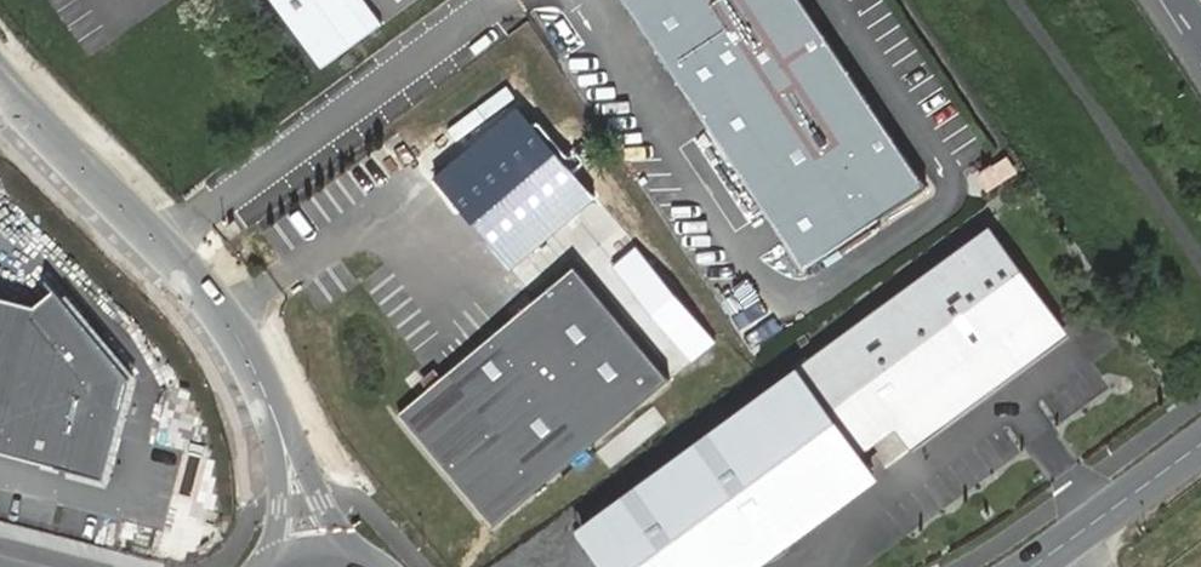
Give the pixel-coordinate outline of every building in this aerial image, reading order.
[(423,0),(272,0),(324,71),(423,0)] [(802,267),(925,184),(801,0),(622,0),(802,267)] [(509,79),(409,152),(447,203),(547,130),(509,79)] [(580,521),(614,566),(652,566),(760,550),(871,469),(853,444),(900,410),(918,434),(1065,327),(989,224),(580,521)] [(573,262),(400,411),(496,524),(670,375),(573,262)] [(105,470),(131,370),(60,293),(33,300),(0,292),(0,443),(105,470)]
